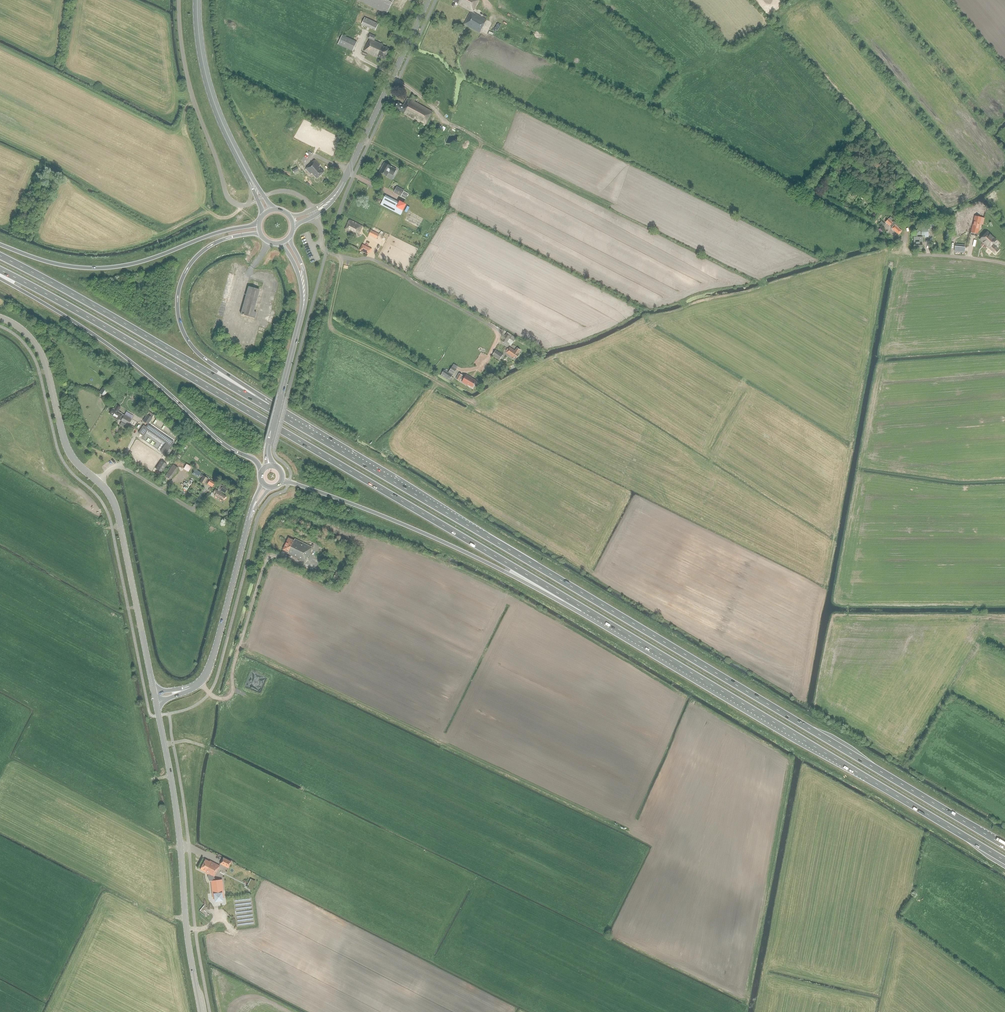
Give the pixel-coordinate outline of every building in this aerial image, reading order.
[(386,14),(393,0),(359,0),(386,14)] [(453,2),(456,3),(457,3),(457,4),(470,11),(463,24),(470,28),(479,33),(486,20),(472,12),(479,0),(454,0),(453,2)] [(379,24),(365,18),(362,24),(376,30),(379,24)] [(342,34),(338,43),(352,50),(357,41),(342,34)] [(368,43),(363,51),(377,58),(377,56),(384,59),(389,49),(382,46),(383,45),(374,41),(376,36),(370,34),(368,38),(370,39),(368,43)] [(404,114),(424,126),(432,112),(414,102),(416,98),(412,95),(409,99),(408,98),(404,105),(398,102),(395,107),(404,113),(404,114)] [(431,125),(443,132),(446,126),(434,119),(431,125)] [(315,160),(306,169),(311,174),(312,173),(317,178),(324,172),(319,167),(320,166),(315,160)] [(386,176),(387,173),(393,176),(396,170),(390,167),(391,167),(384,163),(382,166),(383,167),(379,173),(386,176)] [(396,187),(393,193),(405,199),(408,194),(403,191),(404,190),(396,187)] [(396,208),(399,202),(385,195),(381,204),(401,215),(403,211),(396,208)] [(981,217),(975,216),(971,232),(977,234),(981,217)] [(349,222),(345,231),(357,237),(363,226),(351,219),(351,220),(350,219),(348,222),(349,222)] [(892,227),(892,228),(898,234),(901,231),(898,228),(900,226),(894,221),(893,222),(890,225),(892,227)] [(369,235),(377,239),(379,235),(371,230),(369,235)] [(992,244),(996,240),(987,232),(980,239),(995,254),(999,250),(992,244)] [(923,237),(914,237),(914,248),(922,248),(922,243),(923,243),(923,237)] [(362,245),(360,250),(369,254),(371,249),(362,245)] [(237,315),(253,318),(255,312),(251,311),(256,289),(244,286),(237,315)] [(506,335),(502,341),(506,344),(509,339),(513,341),(516,337),(506,331),(504,333),(506,334),(506,335)] [(507,348),(505,351),(507,352),(506,353),(514,358),(515,357),(517,358),(519,354),(518,354),(520,350),(517,348),(515,351),(510,347),(509,349),(507,348)] [(503,356),(496,351),(493,356),(500,360),(503,356)] [(444,370),(442,374),(450,379),(456,370),(458,367),(453,364),(448,373),(444,370)] [(459,373),(456,379),(459,381),(460,378),(463,380),(462,382),(467,385),(472,387),(476,381),(470,378),(471,377),(466,375),(464,378),(461,377),(462,375),(459,373)] [(118,412),(120,407),(116,405),(114,409),(113,409),(110,414),(115,417),(114,418),(118,420),(119,419),(121,420),(121,421),(121,422),(120,425),(125,428),(125,427),(132,431),(134,428),(128,424),(131,419),(124,415),(121,414),(121,413),(118,412)] [(143,421),(148,424),(154,415),(149,412),(143,421)] [(143,425),(138,433),(143,436),(147,430),(166,443),(160,452),(165,455),(173,442),(148,424),(146,427),(143,425)] [(161,460),(156,468),(161,472),(167,464),(161,460)] [(178,468),(172,464),(164,476),(170,480),(178,468)] [(200,476),(202,477),(199,482),(204,484),(205,483),(210,486),(210,485),(212,486),(215,482),(210,479),(209,479),(201,474),(200,476)] [(228,489),(220,484),(217,489),(218,489),(217,490),(215,489),(212,493),(215,495),(214,496),(222,502),(226,495),(221,492),(222,491),(225,494),(228,489)] [(314,545),(310,543),(309,545),(295,538),(294,540),(289,537),(283,549),(288,552),(288,553),(304,562),(306,557),(307,558),(314,545)] [(223,858),(220,864),(228,868),(231,862),(223,858)] [(205,859),(200,869),(205,872),(205,873),(209,874),(208,875),(208,876),(208,877),(208,878),(208,879),(209,880),(210,881),(209,881),(211,881),(213,899),(214,898),(215,901),(223,901),(222,898),(224,897),(222,880),(215,880),(213,877),(215,873),(216,874),(220,866),(210,861),(210,862),(205,859)] [(250,898),(233,900),(237,924),(253,922),(250,898)]
